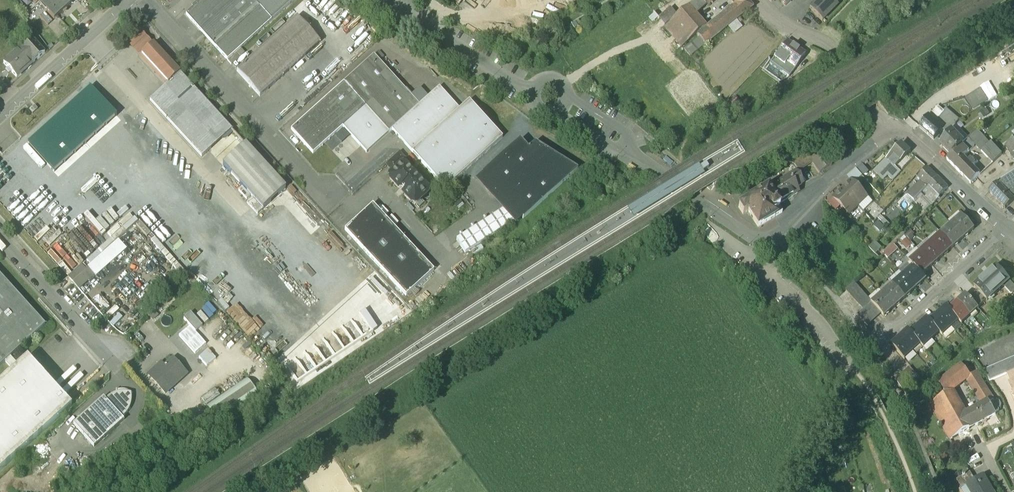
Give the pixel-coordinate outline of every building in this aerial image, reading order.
[(40,4),(54,20),(72,4),(68,0),(44,0),(40,4)] [(254,0),(202,0),(186,14),(215,47),(260,7),(254,0)] [(260,7),(272,20),(294,0),(254,0),(260,7)] [(701,8),(695,0),(688,6),(694,14),(701,8)] [(698,35),(700,38),(705,44),(753,7),(747,0),(733,0),(736,4),(724,13),(724,14),(698,35)] [(810,7),(823,20),(837,6),(831,0),(817,0),(810,7)] [(678,15),(664,26),(682,47),(705,26),(694,14),(688,6),(678,15)] [(260,7),(215,47),(227,61),(241,49),(272,20),(260,7)] [(659,20),(664,26),(678,15),(673,9),(659,20)] [(52,22),(44,13),(40,17),(48,26),(52,22)] [(297,17),(245,64),(268,90),(320,42),(297,17)] [(700,38),(698,40),(697,39),(684,50),(690,56),(705,44),(700,38)] [(32,39),(21,50),(32,64),(45,53),(32,39)] [(799,49),(786,40),(777,53),(789,62),(793,57),(799,49)] [(180,74),(153,44),(141,55),(168,84),(168,85),(180,74)] [(241,49),(227,61),(231,65),(245,53),(241,49)] [(799,49),(793,57),(793,58),(799,62),(805,53),(799,49)] [(18,76),(32,64),(21,50),(7,62),(18,76)] [(789,62),(777,53),(770,62),(783,71),(793,58),(793,57),(789,62)] [(419,105),(374,55),(344,82),(366,107),(389,133),(392,130),(419,105)] [(793,58),(783,71),(789,76),(799,62),(793,58)] [(268,90),(245,64),(237,71),(260,97),(268,90)] [(193,87),(180,74),(168,85),(168,84),(150,101),(202,157),(232,130),(199,94),(193,87)] [(366,107),(344,82),(291,130),(313,154),(343,127),(366,107)] [(198,83),(193,87),(199,94),(204,89),(198,83)] [(419,105),(392,130),(412,153),(459,110),(439,87),(419,105)] [(28,144),(54,172),(117,116),(91,88),(28,144)] [(965,99),(974,112),(988,102),(980,89),(965,99)] [(469,101),(459,110),(412,153),(445,189),(502,138),(469,101)] [(37,110),(34,106),(29,110),(32,114),(37,110)] [(937,106),(929,116),(935,121),(944,111),(937,106)] [(389,133),(366,107),(343,127),(366,153),(389,133)] [(944,111),(935,121),(943,129),(946,126),(953,118),(958,122),(960,121),(946,109),(944,111)] [(929,116),(919,126),(934,139),(943,129),(935,121),(929,116)] [(953,118),(946,126),(951,131),(958,122),(953,118)] [(978,130),(971,135),(969,137),(975,143),(984,136),(978,130)] [(951,131),(940,145),(951,156),(962,145),(963,143),(951,131)] [(984,136),(975,143),(981,151),(990,144),(984,136)] [(535,144),(528,150),(520,141),(482,175),(521,218),(523,220),(578,171),(535,144)] [(902,142),(887,158),(896,166),(896,167),(910,151),(902,142)] [(1002,155),(991,143),(990,144),(981,151),(993,163),(1002,155)] [(286,189),(245,145),(223,165),(263,209),(286,189)] [(968,161),(963,157),(969,152),(962,145),(951,156),(947,159),(971,184),(977,178),(980,175),(972,167),(976,164),(970,159),(968,161)] [(812,146),(791,159),(798,173),(811,163),(806,156),(808,155),(815,151),(812,146)] [(815,151),(808,155),(806,156),(811,163),(819,174),(832,165),(819,147),(815,151)] [(407,161),(399,152),(386,164),(394,172),(401,166),(402,165),(403,165),(407,161)] [(985,157),(974,168),(980,173),(991,163),(985,157)] [(887,158),(879,166),(887,174),(888,174),(896,166),(887,158)] [(862,163),(848,174),(854,182),(868,171),(862,163)] [(405,166),(404,165),(403,165),(402,165),(401,166),(394,172),(390,176),(390,177),(390,178),(390,179),(398,187),(398,188),(400,188),(401,188),(405,192),(404,193),(405,195),(410,201),(411,202),(412,202),(414,201),(417,198),(418,198),(419,197),(421,198),(422,197),(423,197),(427,193),(427,192),(427,191),(427,190),(405,166)] [(887,174),(879,166),(874,170),(883,179),(887,174)] [(896,166),(888,174),(893,180),(901,171),(896,167),(896,166)] [(928,168),(918,178),(921,182),(927,188),(929,185),(937,177),(928,168)] [(705,170),(699,173),(701,176),(702,178),(708,175),(706,172),(705,170)] [(795,172),(768,189),(778,205),(798,193),(795,188),(803,184),(795,172)] [(997,182),(997,183),(1010,196),(1013,192),(1013,172),(997,182)] [(948,188),(937,177),(929,185),(939,196),(948,188)] [(853,181),(843,190),(858,205),(867,196),(853,181)] [(927,188),(921,182),(908,195),(914,201),(923,192),(927,188)] [(1010,196),(997,183),(989,191),(1005,208),(1013,200),(1010,196)] [(939,196),(929,185),(927,188),(923,192),(926,196),(925,197),(927,198),(927,199),(932,204),(939,198),(939,196)] [(768,189),(739,207),(743,215),(748,212),(758,228),(782,213),(778,205),(768,189)] [(858,205),(843,190),(834,199),(848,214),(858,205)] [(373,205),(345,230),(406,297),(434,272),(373,205)] [(510,206),(456,240),(465,254),(521,218),(510,206)] [(974,229),(963,217),(952,226),(963,238),(974,229)] [(963,238),(952,226),(942,235),(953,247),(963,238)] [(855,232),(852,230),(851,230),(847,234),(847,235),(850,238),(851,238),(855,233),(855,232)] [(953,247),(942,235),(932,245),(943,256),(953,247)] [(118,241),(88,268),(88,269),(86,271),(82,265),(68,277),(78,289),(94,275),(96,277),(126,250),(118,241)] [(893,243),(883,252),(887,257),(897,248),(893,243)] [(943,256),(932,245),(922,254),(932,266),(943,256)] [(247,265),(257,259),(250,247),(240,254),(247,265)] [(932,266),(922,254),(911,263),(915,268),(915,267),(922,275),(932,266)] [(915,268),(905,277),(916,289),(926,279),(922,275),(915,267),(915,268)] [(975,288),(987,301),(988,302),(1005,285),(1012,294),(1013,292),(1013,286),(1010,282),(997,267),(975,288)] [(0,275),(0,366),(5,361),(10,357),(46,325),(0,275)] [(916,289),(905,277),(894,286),(905,298),(916,289)] [(855,283),(847,290),(850,294),(858,287),(855,283)] [(905,298),(894,286),(884,295),(895,307),(905,298)] [(858,287),(850,294),(854,298),(862,291),(858,287)] [(862,291),(854,298),(857,302),(865,295),(862,291)] [(987,301),(977,291),(969,298),(977,308),(978,309),(987,301)] [(865,295),(857,302),(861,306),(869,299),(865,295)] [(895,307),(884,295),(873,305),(881,313),(884,317),(895,307)] [(969,298),(966,295),(959,302),(970,315),(977,308),(969,298)] [(869,299),(861,306),(864,310),(869,306),(872,303),(871,302),(872,302),(869,299)] [(970,315),(959,302),(950,311),(958,320),(961,323),(970,315)] [(873,305),(872,303),(869,306),(870,307),(869,308),(877,317),(881,313),(873,305)] [(877,317),(869,308),(870,307),(869,306),(864,310),(861,312),(863,314),(864,313),(872,322),(877,317)] [(950,311),(947,308),(940,314),(950,326),(958,320),(950,311)] [(188,326),(177,335),(194,354),(205,344),(194,331),(200,326),(189,312),(182,318),(188,326)] [(872,322),(864,313),(863,314),(860,317),(868,326),(872,322)] [(940,314),(931,322),(939,331),(942,334),(950,326),(940,314)] [(931,322),(928,319),(921,326),(932,338),(939,331),(931,322)] [(932,338),(921,326),(912,334),(920,343),(923,346),(932,338)] [(912,334),(909,331),(902,338),(912,350),(920,343),(912,334)] [(912,350),(902,338),(892,346),(903,358),(912,350)] [(0,382),(0,471),(72,406),(28,357),(18,366),(13,370),(0,382)] [(18,366),(10,357),(5,361),(13,370),(18,366)] [(984,371),(990,381),(1008,373),(1013,370),(1013,358),(984,371)] [(158,367),(149,375),(166,393),(186,375),(173,360),(161,371),(158,367)] [(962,364),(938,383),(947,395),(949,394),(949,393),(968,380),(972,377),(962,364)] [(909,368),(896,380),(902,389),(916,376),(909,368)] [(986,388),(977,374),(968,380),(976,394),(986,388)] [(246,378),(206,406),(219,426),(260,398),(246,378)] [(994,402),(986,388),(976,394),(983,404),(988,401),(995,413),(999,411),(998,409),(1001,408),(1001,405),(1000,402),(997,401),(994,402)] [(122,392),(118,393),(115,394),(112,395),(110,397),(107,399),(108,400),(106,401),(121,417),(122,416),(123,417),(127,412),(130,406),(131,400),(131,394),(126,393),(122,392)] [(947,395),(939,400),(959,436),(969,429),(962,416),(949,394),(947,395)] [(103,398),(73,425),(94,448),(124,421),(121,417),(106,401),(103,398)] [(959,436),(939,400),(930,404),(951,440),(959,436)] [(983,404),(962,416),(969,429),(996,415),(995,413),(988,401),(983,404)] [(965,475),(963,476),(963,477),(957,480),(962,490),(969,486),(968,485),(975,481),(970,473),(965,476),(965,475)] [(968,485),(969,486),(972,491),(993,491),(984,476),(975,481),(968,485)]
